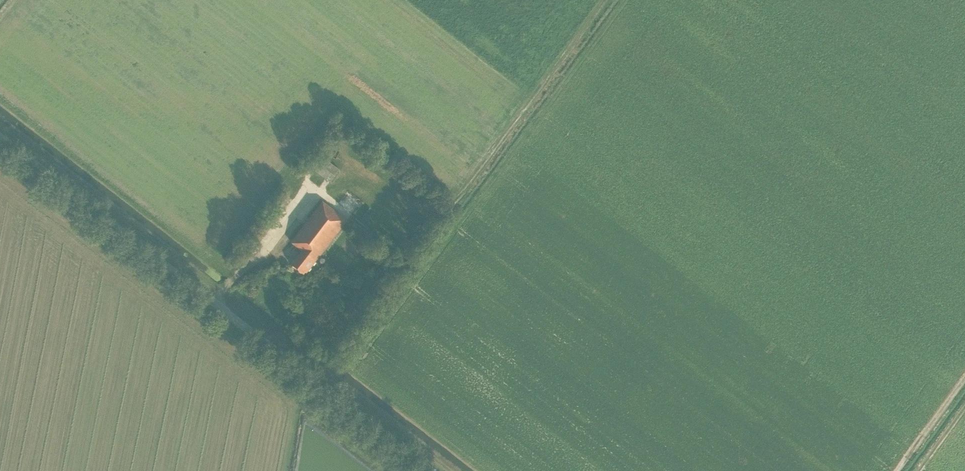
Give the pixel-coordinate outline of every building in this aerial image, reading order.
[(347,193),(337,203),(344,211),(355,201),(347,193)] [(292,265),(305,276),(348,221),(324,201),(291,243),(302,253),(292,265)]
